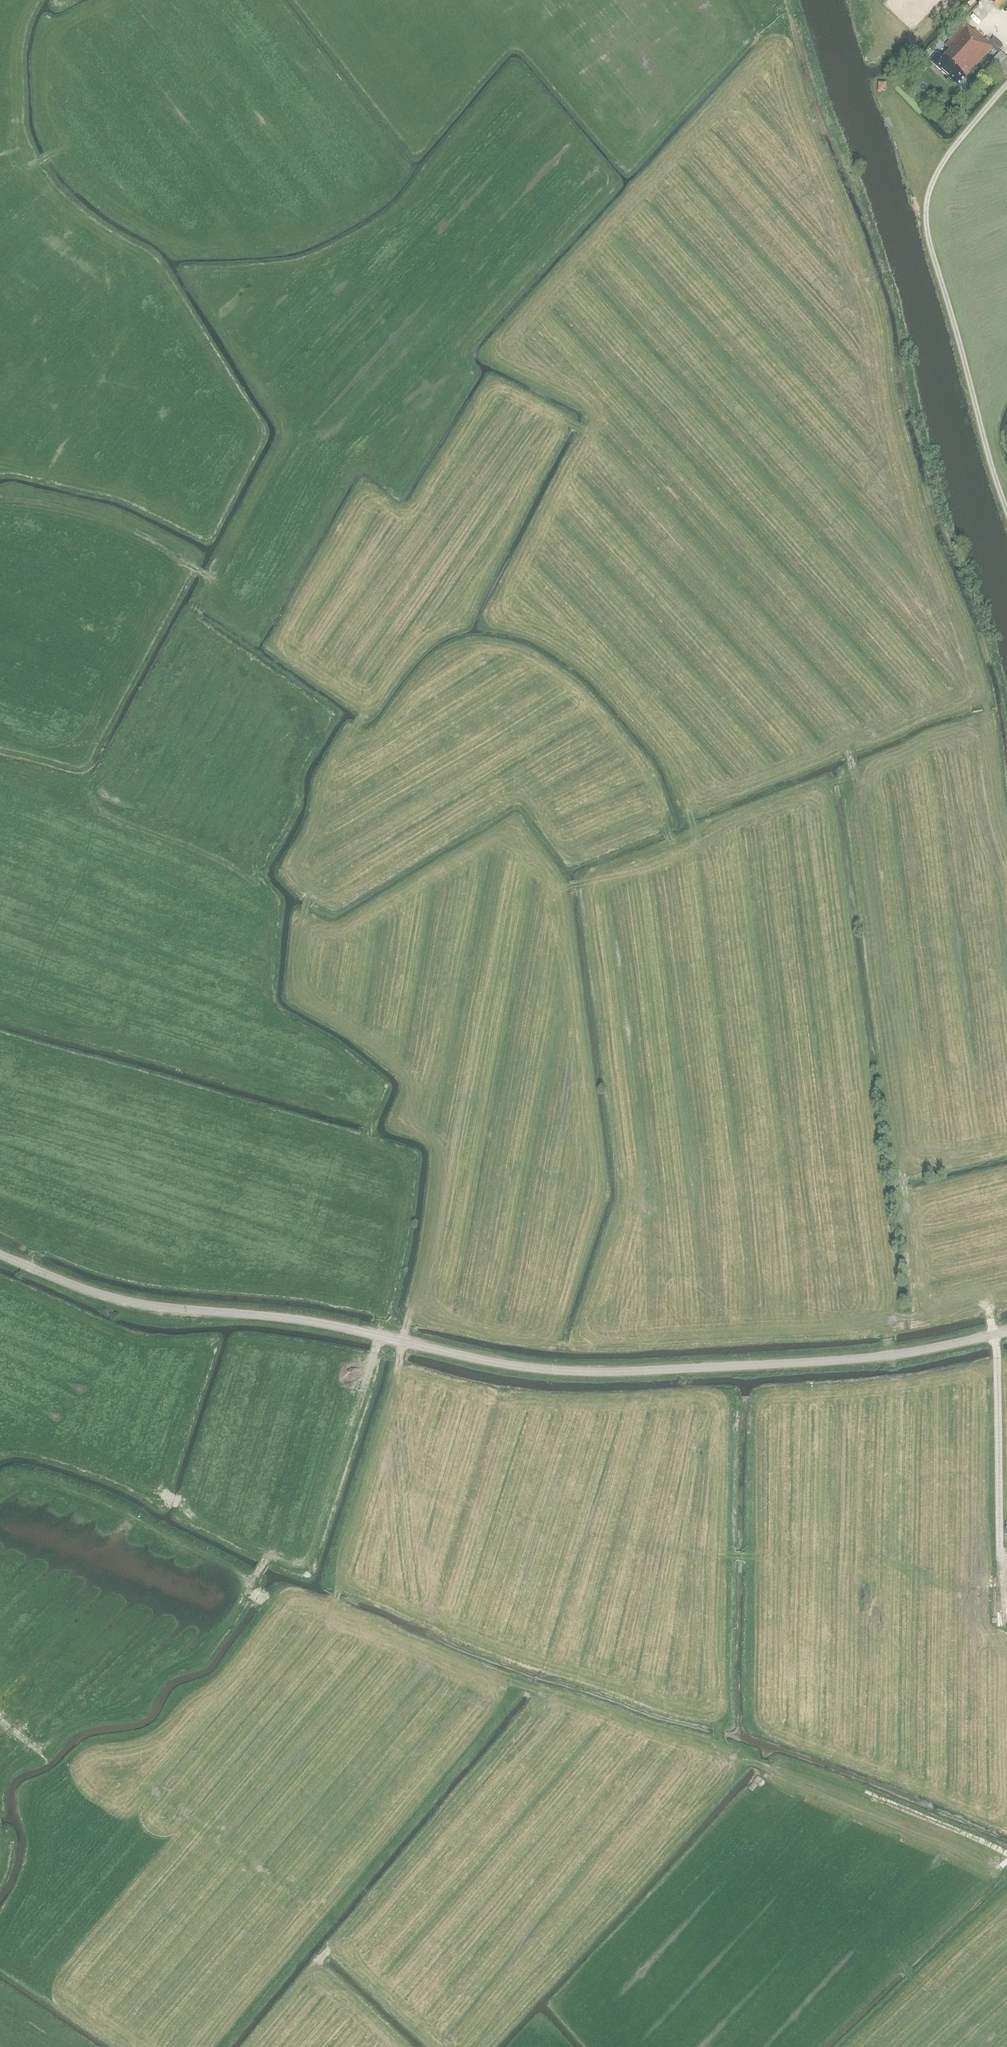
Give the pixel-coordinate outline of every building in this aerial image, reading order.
[(1006,0),(991,0),(990,1),(998,9),(1006,0)] [(938,51),(929,60),(957,85),(991,47),(997,52),(1002,46),(993,37),(988,43),(973,30),(972,31),(965,25),(940,53),(938,51)] [(1006,75),(1006,58),(1000,51),(989,63),(1005,77),(1006,75)]
